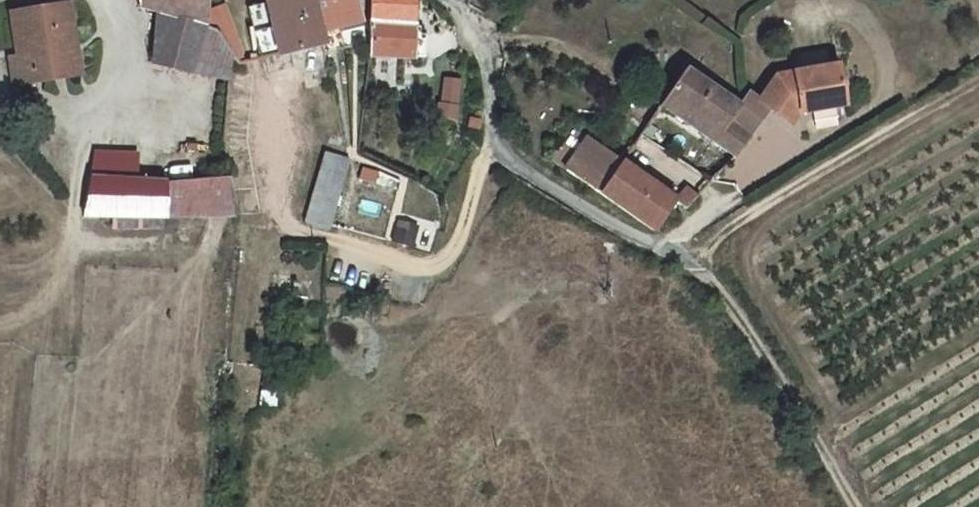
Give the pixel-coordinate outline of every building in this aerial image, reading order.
[(215,0),(141,0),(141,6),(161,8),(157,60),(236,80),(240,65),(242,65),(220,28),(216,9),(215,0)] [(233,6),(231,0),(215,0),(216,9),(233,6)] [(273,15),(256,19),(265,60),(324,48),(322,36),(314,0),(270,0),(273,15)] [(322,36),(363,28),(356,0),(314,0),(322,36)] [(371,58),(414,60),(413,0),(371,0),(371,58)] [(71,2),(25,9),(31,49),(23,49),(18,50),(23,82),(46,80),(44,73),(86,68),(71,2)] [(250,65),(233,6),(216,9),(220,28),(242,65),(250,65)] [(25,9),(14,10),(23,49),(31,49),(25,9)] [(781,76),(762,98),(774,109),(791,123),(802,110),(845,105),(839,67),(781,76)] [(744,106),(742,104),(689,69),(661,108),(673,115),(679,106),(720,134),(713,143),(733,156),(748,138),(730,121),(744,106)] [(457,104),(462,78),(444,76),(440,101),(457,104)] [(753,90),(742,104),(744,106),(730,121),(748,138),(774,109),(762,98),(753,90)] [(679,106),(673,115),(713,143),(720,134),(679,106)] [(575,177),(599,146),(586,137),(563,167),(575,177)] [(622,162),(599,146),(575,177),(652,229),(667,210),(677,218),(688,207),(676,199),(675,201),(622,162)] [(100,153),(95,179),(142,178),(141,153),(100,153)] [(345,157),(319,153),(303,227),(328,234),(345,157)] [(360,173),(356,191),(371,194),(375,176),(360,173)] [(95,179),(88,218),(240,215),(231,178),(151,183),(149,178),(142,178),(95,179)]
